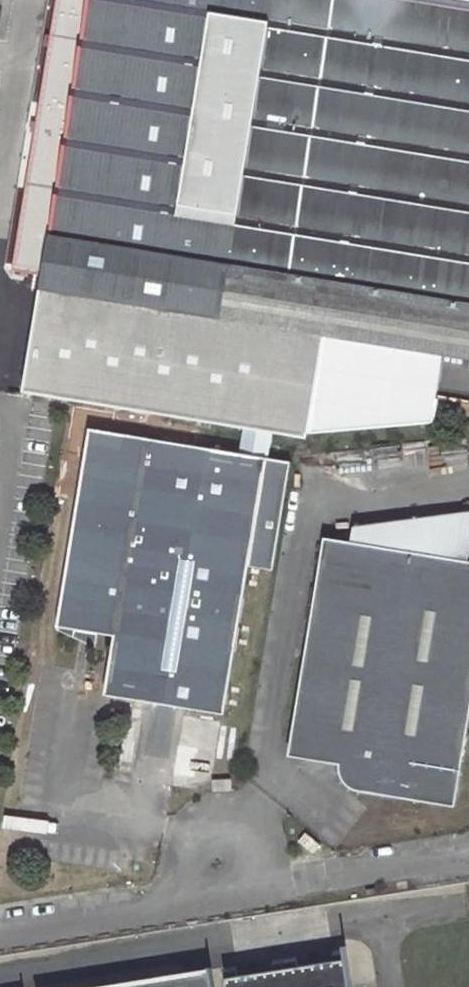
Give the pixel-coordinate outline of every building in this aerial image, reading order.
[(12,272),(43,277),(41,289),(22,391),(313,435),(434,424),(446,355),(468,359),(468,0),(56,0),(12,272)] [(291,461),(89,428),(57,626),(77,629),(76,635),(94,642),(95,632),(115,635),(105,694),(163,703),(225,714),(249,565),(274,569),(291,461)] [(354,543),(468,562),(468,559),(468,512),(356,525),(354,543)] [(468,722),(468,562),(354,543),(325,538),(306,651),(329,655),(314,745),(342,759),(340,765),(341,771),(342,777),(346,783),(350,787),(356,790),(360,791),(455,807),(468,722)] [(232,778),(213,779),(213,790),(232,789),(232,778)] [(294,843),(309,855),(316,847),(301,835),(294,843)] [(342,950),(329,952),(330,963),(294,969),(293,958),(268,962),(270,973),(234,978),(232,968),(220,970),(222,986),(347,986),(342,950)] [(208,972),(112,986),(210,986),(208,972)]
